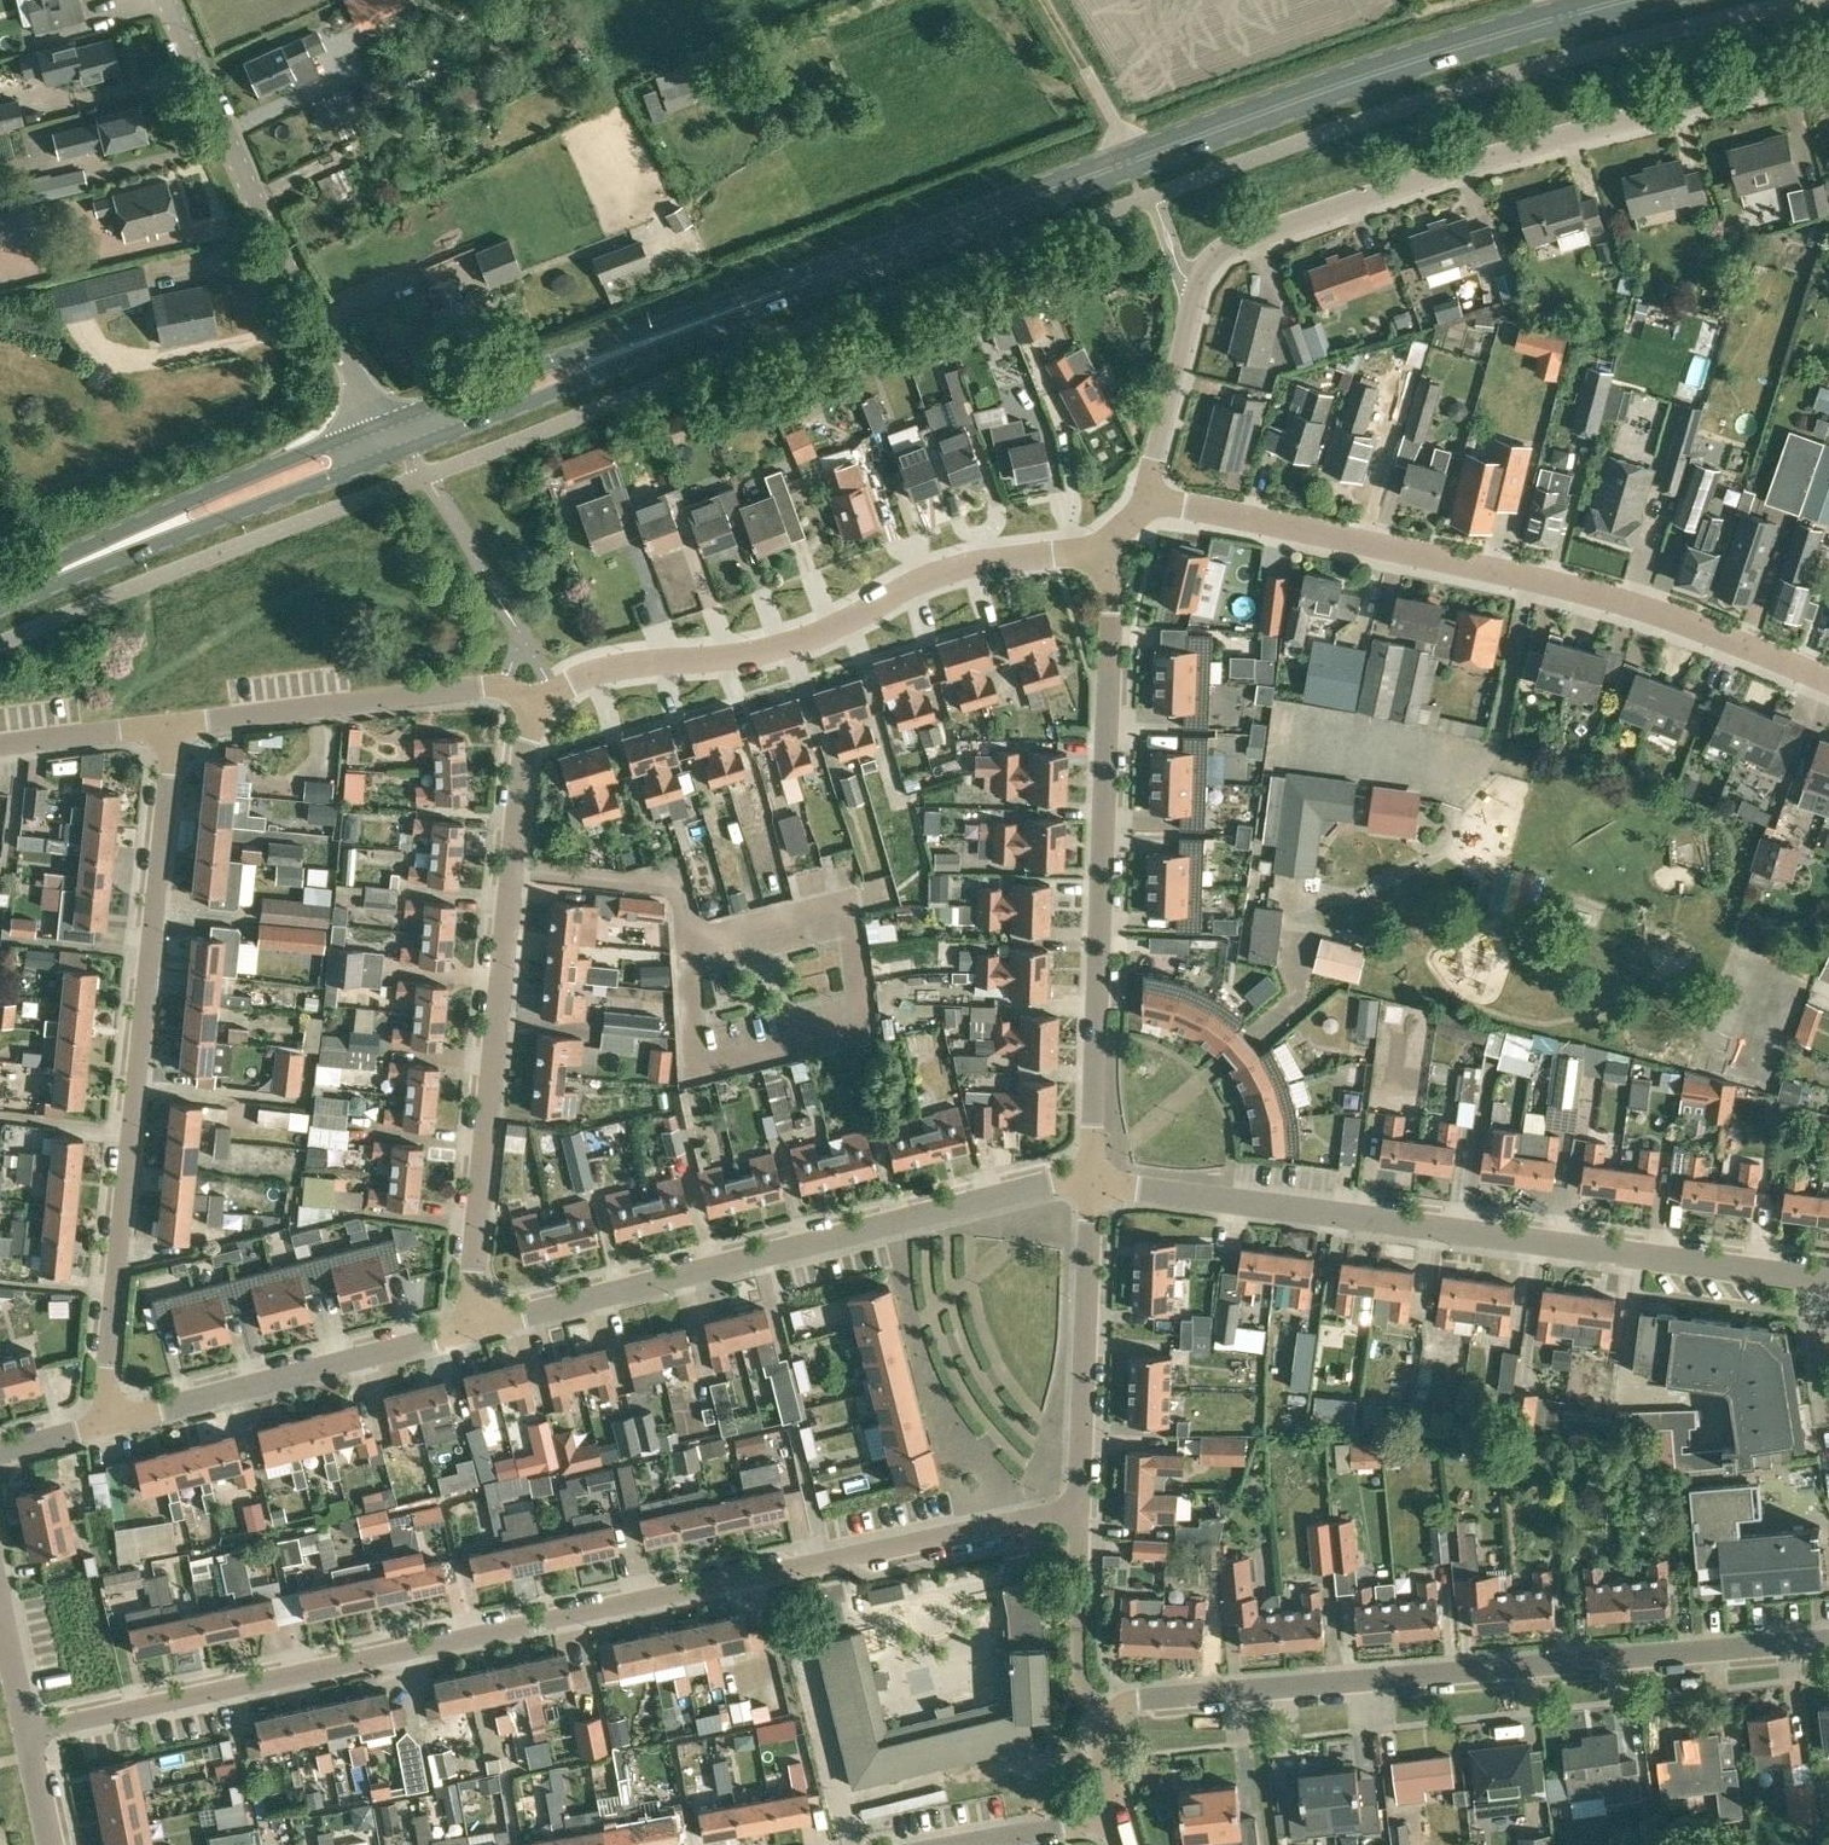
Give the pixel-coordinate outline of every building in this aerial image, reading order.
[(86,19),(80,0),(26,0),(35,33),(86,19)] [(245,61),(244,62),(258,94),(283,83),(286,89),(290,88),(291,89),(329,72),(308,26),(271,43),(273,49),(245,61)] [(75,39),(36,49),(45,85),(80,76),(82,82),(104,77),(104,76),(120,72),(111,36),(77,45),(75,39)] [(506,93),(512,89),(511,87),(521,81),(515,72),(499,82),(506,93)] [(668,112),(693,102),(692,99),(708,93),(701,72),(686,78),(659,87),(668,112)] [(322,126),(346,116),(360,110),(348,86),(335,91),(311,103),(322,126)] [(25,124),(18,97),(0,102),(0,129),(25,124)] [(105,151),(147,141),(139,106),(97,117),(98,121),(52,132),(59,158),(104,147),(105,151)] [(1740,190),(1797,175),(1786,134),(1765,139),(1766,142),(1730,151),(1740,190)] [(1683,176),(1679,159),(1660,164),(1661,169),(1624,178),(1633,215),(1688,201),(1689,205),(1704,201),(1697,172),(1683,176)] [(28,202),(88,189),(83,168),(24,181),(28,202)] [(179,226),(167,180),(113,194),(113,193),(93,199),(97,216),(117,211),(125,240),(146,234),(148,241),(159,238),(157,231),(179,226)] [(1804,191),(1790,194),(1795,217),(1828,210),(1823,182),(1803,186),(1804,191)] [(1575,185),(1519,201),(1530,242),(1559,234),(1563,249),(1590,242),(1587,233),(1605,228),(1596,198),(1579,203),(1575,185)] [(680,204),(665,213),(676,232),(691,223),(693,222),(681,203),(680,204)] [(10,240),(4,213),(0,214),(0,242),(10,240)] [(1471,231),(1466,218),(1412,235),(1425,273),(1473,258),(1475,264),(1500,256),(1490,225),(1471,231)] [(488,285),(521,271),(509,237),(475,250),(488,285)] [(640,238),(592,256),(601,282),(605,291),(617,286),(652,273),(648,264),(650,263),(640,238)] [(1613,241),(1598,245),(1604,262),(1618,258),(1613,241)] [(1393,279),(1382,250),(1363,257),(1361,252),(1312,270),(1325,305),(1374,287),(1374,286),(1393,279)] [(1113,273),(1122,270),(1122,271),(1135,267),(1131,255),(1118,259),(1118,258),(1109,261),(1113,273)] [(142,264),(102,274),(110,309),(150,299),(142,264)] [(1511,269),(1497,273),(1503,293),(1517,289),(1511,269)] [(1652,273),(1639,276),(1642,290),(1656,287),(1652,273)] [(463,296),(455,276),(429,287),(437,306),(433,308),(449,347),(483,333),(467,294),(463,296)] [(1620,278),(1617,289),(1630,293),(1634,282),(1620,278)] [(162,344),(217,333),(207,284),(152,296),(162,344)] [(1021,343),(1048,332),(1029,285),(1002,295),(1021,343)] [(1246,298),(1231,355),(1267,364),(1282,307),(1246,298)] [(1712,298),(1710,309),(1720,311),(1722,300),(1712,298)] [(1639,303),(1635,316),(1645,319),(1649,305),(1639,303)] [(1494,330),(1497,307),(1477,312),(1476,328),(1494,330)] [(1409,309),(1394,314),(1398,327),(1414,322),(1409,309)] [(1312,358),(1301,328),(1285,334),(1296,364),(1312,358)] [(1545,332),(1540,353),(1560,359),(1566,338),(1545,332)] [(1407,360),(1421,365),(1428,342),(1414,337),(1407,360)] [(1348,389),(1354,373),(1362,349),(1341,356),(1336,367),(1345,370),(1339,386),(1348,389)] [(1079,379),(1064,352),(1046,363),(1060,389),(1059,390),(1079,427),(1109,410),(1089,373),(1079,379)] [(967,396),(961,377),(956,362),(943,365),(947,382),(962,425),(947,430),(940,412),(927,417),(929,424),(930,424),(934,434),(942,458),(936,460),(938,465),(932,467),(939,488),(980,474),(963,425),(976,420),(967,396)] [(1609,385),(1612,372),(1590,365),(1587,379),(1586,379),(1573,430),(1597,436),(1610,385),(1609,385)] [(1425,441),(1442,384),(1421,377),(1404,435),(1425,441)] [(1358,475),(1371,435),(1363,432),(1377,387),(1355,379),(1327,465),(1358,475)] [(1815,406),(1828,411),(1828,387),(1822,385),(1815,406)] [(1323,421),(1332,394),(1308,386),(1299,413),(1293,411),(1280,450),(1283,451),(1282,454),(1297,459),(1298,456),(1311,461),(1311,462),(1320,464),(1326,444),(1318,441),(1324,422),(1323,421)] [(750,406),(764,400),(758,387),(744,393),(750,406)] [(1260,420),(1264,402),(1236,395),(1233,408),(1217,404),(1204,458),(1241,467),(1253,418),(1260,420)] [(1680,494),(1698,431),(1704,408),(1684,402),(1677,425),(1659,488),(1680,494)] [(702,409),(685,415),(692,436),(709,430),(702,409)] [(1005,420),(987,424),(997,465),(999,477),(1014,474),(1015,476),(1027,473),(1029,480),(1046,477),(1044,470),(1047,469),(1040,440),(1037,428),(1020,432),(1016,417),(1005,420)] [(921,439),(893,448),(910,498),(939,488),(932,467),(938,465),(936,460),(942,458),(934,434),(930,424),(929,424),(918,429),(921,439)] [(1800,514),(1825,441),(1790,429),(1765,502),(1800,514)] [(1465,479),(1455,520),(1488,528),(1495,500),(1515,504),(1529,444),(1496,436),(1491,456),(1472,451),(1465,479)] [(576,454),(583,472),(592,468),(599,471),(616,465),(607,442),(576,454)] [(1445,471),(1451,450),(1435,445),(1429,466),(1410,461),(1401,494),(1436,504),(1446,471),(1445,471)] [(832,493),(830,493),(843,535),(857,530),(859,537),(875,532),(872,525),(878,524),(865,482),(860,484),(848,446),(820,456),(832,493)] [(1638,520),(1647,488),(1653,467),(1609,455),(1604,476),(1594,508),(1592,507),(1586,529),(1634,543),(1641,521),(1638,520)] [(1698,529),(1692,544),(1687,543),(1675,579),(1706,590),(1719,553),(1713,551),(1725,517),(1708,511),(1722,470),(1694,460),(1674,521),(1698,529)] [(545,474),(546,473),(558,469),(556,461),(542,466),(545,474)] [(606,492),(575,503),(587,537),(585,537),(587,543),(589,543),(592,550),(625,538),(616,513),(630,508),(628,503),(629,502),(623,486),(616,465),(599,471),(606,492)] [(1557,545),(1567,506),(1570,492),(1569,492),(1573,474),(1542,466),(1538,484),(1525,536),(1557,545)] [(740,515),(748,535),(749,540),(748,541),(750,547),(751,546),(754,553),(789,541),(780,516),(795,511),(780,470),(763,476),(769,494),(738,505),(737,506),(740,515)] [(644,544),(646,551),(680,539),(672,516),(685,511),(683,504),(684,504),(677,485),(629,502),(628,503),(630,508),(641,538),(639,539),(641,545),(644,544)] [(698,546),(700,553),(734,540),(727,520),(740,515),(737,506),(738,505),(731,487),(684,504),(683,504),(685,511),(696,540),(694,540),(696,547),(698,546)] [(1729,555),(1717,592),(1750,603),(1763,564),(1756,562),(1769,520),(1749,513),(1743,511),(1730,552),(1729,553),(1731,554),(1730,555),(1729,555)] [(1816,569),(1823,549),(1818,547),(1823,529),(1799,521),(1783,575),(1781,574),(1770,610),(1802,620),(1813,585),(1806,582),(1811,567),(1816,569)] [(1175,548),(1163,598),(1170,600),(1169,605),(1188,610),(1189,605),(1193,606),(1192,611),(1214,616),(1223,576),(1227,563),(1213,559),(1210,559),(1208,558),(1209,556),(1203,554),(1204,549),(1182,544),(1181,549),(1175,548)] [(1341,592),(1343,580),(1306,572),(1303,588),(1296,587),(1285,639),(1304,642),(1311,608),(1337,613),(1356,617),(1361,596),(1341,592)] [(1282,630),(1288,577),(1269,575),(1262,628),(1282,630)] [(1440,602),(1441,597),(1429,594),(1428,600),(1414,597),(1413,600),(1399,597),(1393,626),(1418,632),(1415,646),(1374,638),(1358,709),(1425,724),(1440,654),(1448,616),(1439,614),(1442,603),(1440,602)] [(1049,659),(1046,649),(1058,646),(1047,608),(1023,615),(1035,653),(1043,686),(1062,680),(1055,657),(1049,659)] [(1448,616),(1440,654),(1449,656),(1449,655),(1493,664),(1503,618),(1459,609),(1457,618),(1448,616)] [(1024,691),(1043,686),(1035,653),(1023,615),(1000,622),(1011,659),(1022,656),(1025,666),(1018,668),(1024,691)] [(987,678),(984,668),(995,665),(984,627),(961,634),(972,672),(982,704),(999,699),(992,676),(987,678)] [(1579,646),(1562,642),(1563,634),(1550,631),(1549,638),(1550,638),(1545,654),(1530,649),(1523,677),(1567,689),(1579,646)] [(1156,679),(1211,680),(1213,634),(1189,633),(1188,649),(1158,648),(1156,679)] [(1257,656),(1256,680),(1274,681),(1275,657),(1277,657),(1278,634),(1264,633),(1263,657),(1257,656)] [(961,710),(982,704),(972,672),(961,634),(938,641),(949,678),(959,675),(962,685),(955,687),(961,710)] [(1355,708),(1366,649),(1335,643),(1330,660),(1313,657),(1305,699),(1355,708)] [(1579,646),(1567,689),(1597,697),(1608,655),(1610,655),(1611,648),(1597,644),(1596,651),(1579,646)] [(923,697),(920,687),(932,683),(921,646),(898,653),(919,723),(936,718),(929,695),(923,697)] [(898,729),(919,723),(898,653),(874,660),(885,697),(897,694),(900,704),(892,706),(898,729)] [(1650,723),(1666,681),(1638,670),(1622,712),(1650,723)] [(838,684),(859,754),(870,751),(877,748),(870,725),(864,727),(861,717),(872,714),(861,677),(838,684)] [(1210,728),(1211,680),(1156,679),(1155,709),(1186,710),(1185,727),(1210,728)] [(1221,679),(1221,714),(1238,714),(1239,680),(1221,679)] [(1679,734),(1695,692),(1666,681),(1650,723),(1651,723),(1648,731),(1658,735),(1661,727),(1679,734)] [(839,760),(858,755),(859,754),(838,684),(815,691),(826,727),(837,724),(840,734),(832,737),(839,760)] [(801,746),(798,735),(809,732),(798,696),(775,703),(786,739),(797,774),(814,768),(807,744),(801,746)] [(1740,750),(1757,709),(1729,697),(1712,738),(1740,750)] [(734,753),(731,743),(743,739),(732,703),(709,710),(733,791),(742,825),(758,819),(748,786),(745,787),(741,776),(747,774),(740,751),(734,753)] [(782,778),(797,774),(786,739),(775,703),(753,710),(763,746),(771,743),(782,778)] [(1026,703),(1009,708),(1015,726),(1032,721),(1026,703)] [(1757,709),(1740,750),(1768,762),(1765,768),(1783,775),(1801,733),(1783,725),(1785,721),(1757,709)] [(709,710),(685,717),(696,753),(707,750),(710,760),(703,763),(710,786),(728,780),(728,781),(731,792),(733,791),(709,710)] [(1253,721),(1252,733),(1266,735),(1267,723),(1253,721)] [(669,722),(642,730),(663,800),(666,799),(682,794),(685,793),(678,770),(671,772),(668,762),(680,758),(669,722)] [(414,723),(394,724),(395,742),(414,742),(415,754),(434,753),(435,769),(464,768),(463,736),(433,738),(415,738),(414,723)] [(924,746),(944,740),(938,723),(918,729),(924,746)] [(1487,739),(1490,726),(1478,723),(1475,736),(1487,739)] [(663,800),(642,730),(623,736),(634,772),(644,769),(647,779),(639,782),(646,805),(654,803),(663,800)] [(1266,735),(1252,733),(1250,744),(1264,746),(1266,735)] [(1154,750),(1153,780),(1208,782),(1209,735),(1185,735),(1184,751),(1154,750)] [(1821,737),(1798,804),(1811,808),(1818,787),(1828,791),(1828,739),(1821,737)] [(608,792),(605,781),(616,778),(605,741),(582,748),(603,819),(621,813),(615,790),(608,792)] [(242,760),(244,748),(225,746),(224,758),(207,756),(203,789),(233,793),(237,760),(242,760)] [(584,824),(603,819),(582,748),(559,755),(570,792),(580,789),(583,799),(577,801),(584,824)] [(975,754),(974,768),(1067,771),(1068,753),(1030,751),(1030,763),(1018,763),(1019,751),(996,750),(996,755),(975,754)] [(861,761),(864,771),(878,766),(875,757),(861,761)] [(435,785),(415,786),(416,801),(436,800),(465,799),(464,768),(435,769),(435,785)] [(974,768),(974,774),(984,774),(983,789),(993,790),(993,793),(1017,794),(1017,788),(1029,789),(1028,800),(1066,801),(1067,771),(974,768)] [(352,771),(350,802),(372,803),(373,772),(352,771)] [(848,805),(864,800),(855,772),(840,777),(848,805)] [(1357,782),(1288,773),(1288,776),(1273,774),(1264,841),(1279,843),(1276,870),(1315,875),(1321,833),(1328,834),(1340,822),(1339,821),(1340,818),(1352,820),(1357,782)] [(921,785),(917,775),(905,779),(908,790),(921,785)] [(114,825),(117,792),(100,790),(101,778),(83,776),(81,788),(87,789),(85,806),(71,805),(69,821),(114,825)] [(332,803),(334,781),(305,778),(303,800),(332,803)] [(1206,830),(1208,782),(1153,780),(1152,811),(1182,812),(1181,829),(1206,830)] [(45,818),(48,787),(25,785),(22,815),(45,818)] [(230,825),(233,793),(203,789),(200,822),(230,825)] [(320,822),(334,823),(335,804),(322,802),(320,822)] [(1427,834),(1430,808),(1381,803),(1379,829),(1427,834)] [(789,853),(809,846),(799,811),(778,818),(789,853)] [(949,834),(951,812),(936,811),(934,833),(949,834)] [(246,814),(244,828),(263,830),(265,816),(246,814)] [(691,846),(681,815),(672,818),(681,849),(691,846)] [(460,853),(463,822),(414,817),(412,833),(431,835),(430,850),(460,853)] [(991,836),(1065,839),(1066,819),(1027,817),(1027,829),(1016,828),(1016,822),(991,821),(991,836)] [(110,858),(114,825),(69,821),(68,838),(57,837),(57,839),(46,838),(45,850),(80,854),(80,855),(110,858)] [(227,858),(230,825),(200,822),(196,855),(226,859),(227,858)] [(1239,823),(1238,834),(1252,836),(1253,825),(1239,823)] [(1250,848),(1252,836),(1238,834),(1236,846),(1250,848)] [(1793,880),(1803,847),(1761,834),(1750,867),(1793,880)] [(18,848),(45,850),(46,838),(19,835),(18,848)] [(1064,867),(1065,839),(991,836),(990,839),(977,838),(977,857),(990,858),(990,861),(1014,861),(1014,854),(1025,854),(1025,866),(1064,867)] [(1149,882),(1204,884),(1206,837),(1181,836),(1180,853),(1150,852),(1149,882)] [(304,844),(269,841),(267,861),(301,865),(304,844)] [(352,883),(354,865),(356,865),(356,859),(354,859),(355,847),(343,846),(341,882),(352,883)] [(242,847),(241,858),(260,860),(261,849),(242,847)] [(401,859),(402,849),(373,847),(372,857),(401,859)] [(457,885),(460,853),(430,850),(428,866),(409,865),(407,880),(457,885)] [(935,868),(959,868),(959,852),(935,852),(935,868)] [(107,892),(110,858),(80,855),(77,888),(107,892)] [(241,859),(227,858),(226,859),(196,855),(193,890),(209,891),(207,906),(234,909),(239,905),(243,861),(260,863),(260,861),(241,859)] [(1271,872),(1272,860),(1260,859),(1258,871),(1271,872)] [(308,866),(306,884),(326,886),(326,885),(327,874),(328,868),(308,866)] [(61,885),(62,873),(44,871),(42,884),(61,885)] [(396,912),(399,873),(391,873),(390,887),(366,885),(363,908),(396,912)] [(943,901),(959,899),(957,879),(942,880),(943,901)] [(979,886),(978,901),(1050,904),(1051,884),(1012,882),(1012,894),(1001,893),(1001,887),(999,887),(979,886)] [(1202,931),(1204,884),(1149,882),(1148,913),(1178,914),(1178,930),(1202,931)] [(107,892),(77,888),(77,889),(63,887),(58,936),(93,940),(95,925),(103,926),(107,892)] [(9,892),(0,891),(0,903),(8,903),(9,892)] [(327,927),(330,902),(261,895),(259,921),(327,927)] [(621,895),(619,914),(619,915),(658,919),(664,920),(663,900),(626,896),(621,895)] [(451,935),(454,903),(406,899),(404,914),(424,916),(423,932),(451,935)] [(553,900),(548,939),(577,942),(591,943),(593,928),(594,911),(595,904),(594,904),(553,900)] [(912,905),(896,905),(897,916),(897,919),(913,917),(913,922),(939,922),(976,923),(976,925),(1000,926),(1000,919),(1011,919),(1011,931),(1049,932),(1050,904),(978,901),(978,905),(961,905),(940,904),(929,905),(912,905)] [(1278,958),(1284,909),(1256,905),(1250,954),(1278,958)] [(36,935),(37,917),(12,915),(10,933),(36,935)] [(875,918),(880,944),(894,941),(889,915),(875,918)] [(1742,925),(1746,931),(1752,932),(1757,928),(1758,922),(1755,917),(1748,916),(1743,919),(1742,925)] [(1239,918),(1215,917),(1214,931),(1238,932),(1239,918)] [(324,952),(326,928),(258,922),(256,946),(324,952)] [(236,975),(241,930),(237,926),(210,923),(209,937),(193,936),(189,969),(219,972),(219,974),(236,975)] [(679,925),(653,925),(653,948),(679,947),(679,925)] [(448,966),(451,935),(423,932),(421,948),(401,946),(400,961),(448,966)] [(1359,981),(1368,948),(1321,936),(1313,969),(1359,981)] [(1166,937),(1166,951),(1190,952),(1190,937),(1166,937)] [(576,956),(577,942),(548,939),(545,976),(573,979),(587,980),(587,982),(617,985),(618,966),(589,963),(590,958),(576,956)] [(327,964),(362,967),(364,949),(329,945),(327,964)] [(54,967),(55,950),(25,947),(24,964),(54,967)] [(976,971),(1047,974),(1048,949),(1010,948),(1010,960),(999,959),(999,954),(976,953),(976,971)] [(960,949),(959,968),(973,969),(974,950),(960,949)] [(61,1002),(90,1005),(94,970),(85,969),(87,952),(60,950),(58,967),(64,967),(61,1002)] [(676,989),(682,969),(664,964),(666,956),(649,951),(642,980),(676,989)] [(1819,975),(1828,980),(1828,955),(1819,975)] [(362,967),(327,964),(325,982),(326,982),(360,985),(362,967)] [(218,991),(219,974),(219,972),(189,969),(186,1003),(216,1006),(250,1009),(251,994),(218,991)] [(975,985),(1009,986),(1008,997),(1046,998),(1047,974),(976,971),(975,985)] [(1146,971),(1144,1017),(1152,1018),(1159,1020),(1166,1022),(1173,1025),(1184,979),(1183,979),(1156,973),(1146,971)] [(967,982),(967,972),(952,972),(952,982),(967,982)] [(572,994),(573,979),(545,976),(540,1015),(584,1020),(586,996),(572,994)] [(1191,1033),(1197,1036),(1217,994),(1192,982),(1184,979),(1173,1025),(1179,1027),(1185,1030),(1191,1033)] [(443,1016),(446,985),(397,980),(396,995),(416,997),(414,1013),(443,1016)] [(305,994),(303,1010),(317,1012),(320,996),(305,994)] [(1215,1048),(1220,1053),(1248,1016),(1225,999),(1217,994),(1197,1036),(1203,1040),(1209,1044),(1215,1048)] [(16,1003),(0,1001),(0,1024),(13,1025),(16,1003)] [(87,1038),(90,1005),(61,1002),(59,1018),(45,1017),(43,1033),(57,1035),(87,1038)] [(213,1039),(216,1006),(186,1003),(183,1036),(213,1039)] [(1807,1044),(1823,1047),(1828,1017),(1828,1005),(1815,1003),(1807,1044)] [(995,1033),(1058,1036),(1059,1016),(1022,1014),(1021,1027),(1010,1026),(1010,1019),(994,1019),(994,1004),(970,1004),(969,1037),(995,1038),(995,1033)] [(955,1007),(945,1008),(946,1026),(955,1025),(955,1007)] [(603,1011),(601,1030),(635,1033),(634,1035),(658,1037),(660,1016),(603,1011)] [(1463,1036),(1468,1018),(1445,1012),(1440,1030),(1463,1036)] [(440,1047),(443,1016),(414,1013),(412,1029),(393,1027),(391,1042),(440,1047)] [(318,1052),(322,1016),(306,1014),(301,1050),(318,1052)] [(882,1017),(885,1036),(895,1034),(892,1015),(882,1017)] [(247,1042),(248,1028),(229,1026),(227,1041),(247,1042)] [(320,1047),(348,1049),(377,1051),(379,1032),(350,1030),(350,1035),(321,1033),(320,1047)] [(1508,1030),(1502,1052),(1519,1057),(1528,1059),(1530,1050),(1534,1037),(1508,1030)] [(995,1033),(995,1038),(995,1050),(1020,1051),(1020,1063),(1057,1065),(1058,1036),(995,1033)] [(534,1072),(563,1075),(565,1062),(579,1063),(582,1038),(538,1034),(534,1072)] [(84,1070),(87,1038),(57,1035),(54,1067),(84,1070)] [(210,1072),(213,1039),(183,1036),(179,1070),(198,1072),(197,1083),(214,1085),(215,1073),(210,1072)] [(841,1036),(821,1040),(823,1053),(844,1049),(841,1036)] [(1245,1092),(1290,1079),(1290,1078),(1286,1070),(1273,1045),(1232,1067),(1244,1093),(1245,1092)] [(660,1079),(681,1079),(681,1046),(661,1046),(660,1079)] [(348,1049),(320,1047),(319,1063),(347,1066),(348,1049)] [(299,1094),(304,1051),(276,1048),(271,1091),(299,1094)] [(21,1061),(40,1063),(42,1051),(23,1049),(21,1061)] [(986,1070),(986,1054),(952,1053),(955,1069),(986,1070)] [(1579,1106),(1583,1076),(1582,1076),(1585,1057),(1556,1054),(1554,1072),(1550,1102),(1579,1106)] [(1605,1078),(1627,1082),(1631,1059),(1609,1055),(1605,1078)] [(1519,1057),(1515,1072),(1532,1076),(1534,1060),(1528,1059),(1519,1057)] [(435,1097),(438,1066),(389,1061),(388,1076),(407,1078),(406,1094),(435,1097)] [(1473,1102),(1478,1067),(1465,1065),(1464,1073),(1458,1073),(1455,1099),(1473,1102)] [(81,1104),(84,1070),(54,1067),(51,1101),(45,1100),(43,1112),(61,1114),(62,1102),(81,1104)] [(1682,1069),(1663,1067),(1661,1085),(1679,1087),(1682,1069)] [(1686,1070),(1683,1093),(1710,1097),(1707,1118),(1731,1121),(1736,1084),(1686,1070)] [(562,1090),(563,1075),(534,1072),(530,1111),(574,1115),(576,1092),(562,1090)] [(1649,1079),(1633,1077),(1630,1106),(1646,1108),(1649,1079)] [(1251,1112),(1253,1119),(1299,1115),(1299,1114),(1298,1105),(1290,1079),(1245,1092),(1244,1093),(1249,1105),(1251,1112)] [(1782,1080),(1777,1099),(1797,1104),(1802,1085),(1782,1080)] [(1055,1109),(1057,1082),(1019,1081),(1019,1090),(965,1089),(964,1101),(975,1102),(974,1106),(1055,1109)] [(667,1155),(686,1150),(679,1126),(695,1124),(687,1089),(671,1091),(675,1113),(662,1116),(665,1130),(661,1131),(667,1155)] [(312,1125),(345,1128),(349,1097),(315,1094),(312,1125)] [(432,1129),(435,1097),(406,1094),(404,1110),(384,1108),(383,1124),(432,1129)] [(167,1136),(197,1139),(201,1105),(171,1102),(167,1136)] [(1828,1124),(1828,1115),(1784,1102),(1777,1125),(1825,1139),(1828,1124)] [(288,1127),(290,1109),(259,1106),(257,1123),(288,1127)] [(1055,1130),(1055,1109),(974,1106),(973,1132),(992,1133),(992,1123),(1006,1124),(1006,1117),(1018,1117),(1017,1129),(1055,1130)] [(925,1130),(931,1157),(969,1147),(959,1107),(935,1113),(939,1127),(925,1130)] [(1420,1140),(1404,1138),(1406,1114),(1386,1112),(1383,1136),(1384,1137),(1381,1161),(1417,1166),(1420,1140)] [(1253,1119),(1254,1123),(1255,1129),(1255,1135),(1256,1141),(1256,1147),(1301,1153),(1302,1142),(1299,1115),(1253,1119)] [(1345,1115),(1343,1135),(1357,1137),(1360,1117),(1345,1115)] [(628,1130),(625,1119),(602,1125),(604,1133),(622,1128),(623,1131),(628,1130)] [(1420,1140),(1417,1166),(1453,1171),(1456,1146),(1458,1146),(1460,1122),(1440,1119),(1437,1143),(1420,1140)] [(527,1123),(508,1120),(506,1131),(526,1134),(527,1123)] [(931,1157),(925,1130),(911,1134),(907,1120),(884,1125),(894,1166),(931,1157)] [(215,1141),(229,1143),(231,1127),(216,1125),(215,1141)] [(1483,1150),(1484,1150),(1481,1175),(1518,1180),(1524,1131),(1487,1126),(1483,1150)] [(575,1190),(594,1186),(580,1130),(561,1135),(575,1190)] [(832,1153),(838,1180),(876,1170),(866,1130),(843,1136),(846,1150),(832,1153)] [(1524,1131),(1518,1180),(1553,1185),(1557,1160),(1558,1160),(1561,1136),(1524,1131)] [(78,1172),(82,1138),(52,1135),(50,1153),(19,1150),(17,1166),(32,1168),(48,1169),(78,1172)] [(193,1173),(197,1139),(167,1136),(164,1169),(193,1173)] [(1621,1168),(1603,1165),(1607,1142),(1587,1139),(1584,1163),(1585,1163),(1581,1188),(1618,1193),(1621,1168)] [(229,1143),(215,1141),(213,1156),(228,1158),(229,1143)] [(419,1177),(422,1146),(374,1141),(372,1156),(391,1158),(390,1174),(419,1177)] [(704,1171),(702,1164),(709,1163),(704,1143),(694,1146),(700,1172),(698,1172),(708,1213),(746,1204),(739,1177),(725,1180),(722,1167),(704,1171)] [(838,1180),(832,1153),(818,1157),(814,1143),(790,1149),(801,1190),(838,1180)] [(1682,1202),(1718,1207),(1721,1181),(1704,1179),(1707,1155),(1692,1153),(1693,1147),(1676,1145),(1671,1184),(1684,1185),(1682,1202)] [(1621,1168),(1618,1193),(1654,1198),(1657,1173),(1658,1173),(1661,1149),(1641,1146),(1638,1170),(1621,1168)] [(739,1177),(746,1204),(783,1194),(773,1153),(750,1159),(753,1173),(739,1177)] [(1721,1181),(1718,1207),(1754,1212),(1757,1187),(1758,1187),(1761,1162),(1742,1160),(1739,1183),(1721,1181)] [(255,1165),(254,1176),(277,1178),(278,1166),(255,1165)] [(31,1182),(32,1168),(17,1166),(16,1181),(31,1182)] [(1822,1194),(1805,1192),(1807,1168),(1788,1166),(1785,1190),(1786,1190),(1782,1215),(1818,1220),(1822,1194)] [(75,1206),(78,1172),(48,1169),(45,1203),(75,1206)] [(191,1191),(193,1173),(164,1169),(160,1203),(190,1207),(208,1209),(222,1210),(224,1194),(191,1191)] [(339,1183),(339,1177),(305,1174),(302,1206),(332,1208),(334,1182),(339,1183)] [(416,1208),(419,1177),(390,1174),(388,1191),(369,1189),(368,1204),(416,1208)] [(661,1196),(646,1200),(653,1227),(691,1218),(681,1176),(657,1182),(661,1196)] [(653,1227),(646,1200),(632,1203),(629,1189),(605,1195),(615,1237),(653,1227)] [(1818,1220),(1828,1222),(1828,1195),(1822,1194),(1818,1220)] [(554,1223),(561,1250),(598,1241),(587,1200),(564,1206),(567,1220),(554,1223)] [(71,1240),(75,1206),(45,1203),(42,1237),(71,1240)] [(186,1240),(190,1207),(160,1203),(156,1237),(186,1240)] [(221,1225),(222,1210),(208,1209),(206,1224),(221,1225)] [(561,1250),(554,1223),(541,1227),(537,1212),(513,1218),(523,1260),(561,1250)] [(363,1228),(360,1216),(345,1219),(348,1231),(363,1228)] [(10,1234),(25,1235),(27,1219),(12,1217),(10,1234)] [(320,1226),(306,1230),(309,1242),(323,1238),(320,1226)] [(295,1245),(309,1242),(306,1230),(292,1233),(295,1245)] [(68,1274),(71,1240),(42,1237),(25,1235),(10,1234),(9,1249),(24,1251),(40,1252),(38,1271),(68,1274)] [(352,1247),(366,1303),(391,1296),(385,1272),(401,1268),(393,1237),(352,1247)] [(1137,1240),(1136,1274),(1176,1276),(1177,1242),(1173,1241),(1137,1240)] [(1213,1255),(1213,1243),(1199,1243),(1198,1254),(1213,1255)] [(239,1247),(225,1251),(228,1263),(242,1259),(239,1247)] [(352,1247),(312,1257),(320,1289),(335,1285),(342,1309),(366,1303),(352,1247)] [(1280,1279),(1284,1253),(1242,1248),(1239,1272),(1238,1272),(1236,1290),(1255,1292),(1258,1276),(1280,1279)] [(214,1266),(228,1263),(225,1251),(210,1254),(214,1266)] [(1284,1253),(1280,1279),(1292,1280),(1289,1304),(1305,1306),(1309,1307),(1312,1282),(1311,1282),(1315,1257),(1284,1253)] [(312,1257),(272,1267),(286,1323),(311,1317),(305,1292),(320,1289),(312,1257)] [(188,1273),(185,1261),(171,1265),(174,1276),(188,1273)] [(1376,1291),(1379,1266),(1343,1261),(1339,1286),(1338,1286),(1335,1311),(1355,1313),(1358,1289),(1376,1291)] [(1412,1296),(1415,1270),(1379,1266),(1376,1291),(1392,1294),(1389,1318),(1410,1320),(1413,1296),(1412,1296)] [(286,1323),(272,1267),(232,1277),(240,1309),(256,1305),(262,1329),(286,1323)] [(1175,1310),(1176,1276),(1136,1274),(1135,1308),(1165,1309),(1175,1310)] [(1474,1322),(1480,1279),(1443,1274),(1440,1300),(1439,1299),(1436,1324),(1456,1327),(1457,1319),(1474,1322)] [(232,1277),(192,1287),(206,1343),(231,1337),(225,1313),(240,1309),(232,1277)] [(1512,1309),(1516,1284),(1480,1279),(1474,1322),(1491,1324),(1490,1331),(1510,1334),(1513,1310),(1512,1309)] [(855,1328),(891,1319),(891,1318),(897,1316),(889,1285),(847,1295),(855,1328)] [(206,1343),(192,1287),(151,1298),(159,1329),(176,1325),(182,1349),(206,1343)] [(1576,1319),(1580,1292),(1544,1287),(1540,1313),(1539,1313),(1536,1337),(1556,1340),(1557,1334),(1574,1336),(1576,1319)] [(1576,1319),(1574,1336),(1574,1342),(1590,1345),(1611,1348),(1614,1323),(1613,1323),(1616,1297),(1580,1292),(1576,1319)] [(1221,1298),(1220,1302),(1215,1346),(1246,1350),(1247,1341),(1236,1339),(1241,1301),(1221,1298)] [(776,1355),(771,1336),(764,1307),(734,1314),(741,1343),(756,1339),(761,1358),(776,1355)] [(801,1308),(790,1310),(795,1326),(805,1323),(801,1308)] [(1695,1407),(1624,1409),(1621,1428),(1673,1427),(1676,1470),(1729,1465),(1762,1462),(1787,1459),(1787,1457),(1785,1457),(1784,1443),(1805,1440),(1804,1438),(1796,1439),(1794,1426),(1802,1425),(1796,1385),(1788,1386),(1785,1373),(1794,1371),(1791,1347),(1785,1348),(1768,1331),(1769,1326),(1760,1325),(1759,1334),(1746,1332),(1747,1323),(1708,1318),(1707,1327),(1694,1325),(1695,1316),(1673,1314),(1672,1322),(1659,1321),(1660,1312),(1642,1310),(1634,1367),(1649,1369),(1648,1377),(1725,1387),(1729,1390),(1731,1394),(1732,1398),(1738,1444),(1724,1445),(1683,1450),(1682,1444),(1691,1443),(1690,1426),(1696,1426),(1695,1407)] [(725,1347),(741,1343),(734,1314),(704,1322),(715,1370),(730,1366),(725,1347)] [(1182,1333),(1194,1333),(1194,1319),(1183,1318),(1182,1333)] [(855,1328),(863,1359),(899,1350),(891,1319),(855,1328)] [(696,1375),(691,1356),(684,1327),(654,1334),(661,1363),(676,1359),(681,1379),(696,1375)] [(1316,1334),(1298,1331),(1292,1386),(1309,1388),(1316,1334)] [(1194,1333),(1182,1333),(1182,1347),(1193,1348),(1194,1333)] [(665,1378),(661,1363),(654,1334),(623,1342),(635,1390),(651,1385),(650,1382),(665,1378)] [(616,1395),(612,1376),(604,1347),(574,1355),(581,1383),(596,1379),(601,1399),(616,1395)] [(0,1357),(0,1363),(8,1396),(41,1388),(32,1349),(0,1357)] [(1519,1352),(1504,1349),(1498,1389),(1513,1391),(1519,1352)] [(871,1390),(907,1382),(899,1350),(863,1359),(871,1390)] [(1132,1388),(1172,1389),(1173,1355),(1133,1354),(1132,1388)] [(566,1387),(581,1383),(574,1355),(544,1362),(556,1410),(571,1407),(566,1387)] [(797,1375),(808,1373),(804,1357),(793,1360),(797,1375)] [(535,1409),(530,1389),(523,1361),(493,1369),(500,1397),(516,1393),(521,1412),(535,1409)] [(1619,1388),(1622,1364),(1600,1361),(1597,1386),(1606,1387),(1603,1407),(1614,1408),(1617,1388),(1619,1388)] [(788,1362),(769,1366),(777,1399),(796,1395),(788,1362)] [(8,1396),(0,1363),(0,1398),(8,1396)] [(484,1401),(500,1397),(493,1369),(463,1376),(475,1423),(489,1420),(484,1401)] [(808,1373),(797,1375),(801,1391),(812,1388),(808,1373)] [(444,1379),(412,1387),(412,1388),(420,1417),(426,1442),(457,1435),(451,1410),(452,1410),(444,1379)] [(721,1435),(738,1431),(725,1379),(709,1383),(721,1435)] [(879,1422),(915,1413),(907,1382),(871,1390),(879,1422)] [(1426,1400),(1427,1388),(1418,1387),(1417,1399),(1426,1400)] [(405,1421),(420,1417),(412,1388),(383,1396),(395,1443),(409,1440),(405,1421)] [(1172,1389),(1132,1388),(1130,1422),(1155,1423),(1170,1423),(1172,1389)] [(1538,1396),(1538,1394),(1514,1390),(1512,1401),(1509,1428),(1533,1432),(1534,1427),(1546,1428),(1551,1397),(1538,1396)] [(1411,1409),(1365,1403),(1363,1420),(1408,1426),(1411,1409)] [(364,1436),(356,1406),(356,1404),(342,1407),(343,1410),(324,1415),(323,1415),(331,1445),(356,1439),(360,1456),(377,1452),(372,1434),(364,1436)] [(712,1406),(702,1408),(705,1423),(715,1421),(712,1406)] [(640,1448),(641,1448),(660,1443),(652,1409),(631,1414),(640,1448)] [(1585,1429),(1587,1413),(1566,1410),(1564,1425),(1585,1429)] [(309,1415),(310,1418),(290,1423),(298,1454),(300,1453),(324,1447),(327,1461),(325,1461),(330,1480),(341,1477),(333,1445),(331,1445),(323,1415),(324,1415),(323,1412),(309,1415)] [(915,1413),(879,1422),(887,1453),(923,1444),(915,1413)] [(619,1453),(640,1448),(631,1414),(611,1419),(619,1453)] [(559,1464),(552,1437),(548,1419),(528,1424),(539,1469),(559,1464)] [(298,1454),(290,1423),(289,1420),(277,1423),(278,1426),(258,1431),(265,1462),(291,1455),(294,1469),(292,1470),(297,1488),(308,1485),(303,1467),(300,1453),(298,1454)] [(1190,1435),(1190,1420),(1179,1420),(1178,1434),(1190,1435)] [(481,1481),(496,1477),(481,1424),(465,1429),(481,1481)] [(800,1428),(804,1443),(815,1440),(811,1425),(800,1428)] [(576,1445),(572,1429),(553,1433),(562,1471),(602,1461),(597,1440),(576,1445)] [(200,1445),(208,1476),(234,1469),(238,1485),(255,1481),(251,1464),(241,1466),(234,1436),(200,1445)] [(1246,1464),(1247,1438),(1202,1436),(1200,1462),(1246,1464)] [(1469,1456),(1487,1456),(1499,1456),(1498,1439),(1468,1440),(1469,1456)] [(819,1456),(815,1440),(804,1443),(808,1459),(819,1456)] [(1387,1466),(1401,1466),(1399,1440),(1385,1440),(1387,1466)] [(1337,1470),(1352,1469),(1350,1441),(1335,1442),(1337,1470)] [(674,1472),(700,1466),(695,1442),(669,1448),(674,1472)] [(923,1444),(887,1453),(896,1485),(937,1475),(929,1444),(924,1445),(923,1444)] [(208,1476),(200,1445),(167,1453),(175,1484),(177,1484),(201,1478),(204,1492),(202,1493),(206,1511),(217,1509),(213,1490),(210,1475),(208,1476)] [(1127,1486),(1154,1487),(1165,1488),(1166,1477),(1170,1472),(1170,1471),(1186,1471),(1187,1451),(1154,1450),(1154,1451),(1129,1450),(1127,1486)] [(181,1498),(177,1484),(175,1484),(167,1453),(134,1462),(142,1493),(168,1486),(171,1500),(169,1501),(174,1519),(185,1517),(181,1498)] [(513,1456),(495,1460),(499,1479),(517,1474),(513,1456)] [(746,1494),(752,1520),(753,1527),(773,1523),(772,1516),(788,1512),(782,1486),(776,1460),(740,1468),(746,1494)] [(641,1502),(632,1462),(617,1465),(626,1506),(640,1503),(640,1502),(641,1502)] [(1729,1465),(1731,1477),(1763,1474),(1762,1462),(1729,1465)] [(106,1469),(88,1472),(90,1482),(108,1480),(106,1469)] [(532,1496),(553,1492),(549,1474),(528,1477),(532,1496)] [(1766,1514),(1763,1479),(1690,1485),(1699,1582),(1724,1579),(1725,1591),(1823,1583),(1819,1537),(1812,1538),(1812,1528),(1742,1534),(1741,1516),(1766,1514)] [(60,1484),(19,1492),(22,1505),(20,1506),(23,1520),(25,1519),(25,1523),(67,1514),(60,1484)] [(570,1503),(576,1502),(573,1485),(558,1488),(561,1501),(569,1499),(570,1503)] [(1154,1489),(1154,1487),(1127,1486),(1126,1523),(1152,1524),(1153,1519),(1178,1520),(1179,1490),(1154,1489)] [(716,1528),(711,1502),(707,1487),(671,1495),(681,1535),(716,1528)] [(827,1488),(816,1490),(820,1506),(831,1503),(827,1488)] [(716,1528),(752,1520),(746,1494),(711,1502),(716,1528)] [(681,1535),(671,1495),(641,1502),(640,1502),(640,1503),(643,1516),(639,1517),(645,1543),(681,1535)] [(359,1497),(341,1499),(343,1515),(361,1513),(359,1497)] [(508,1531),(505,1516),(505,1512),(502,1499),(487,1502),(494,1534),(502,1532),(508,1531)] [(579,1516),(576,1502),(570,1503),(569,1499),(561,1501),(565,1519),(573,1517),(579,1516)] [(265,1524),(260,1501),(243,1505),(248,1529),(265,1524)] [(546,1564),(541,1538),(540,1538),(533,1506),(505,1512),(505,1516),(508,1531),(502,1532),(504,1545),(510,1572),(546,1564)] [(286,1520),(283,1508),(271,1511),(274,1523),(286,1520)] [(442,1559),(424,1563),(413,1510),(394,1514),(396,1522),(389,1524),(391,1537),(399,1535),(400,1539),(406,1537),(409,1551),(403,1553),(411,1593),(448,1586),(442,1559)] [(428,1530),(455,1523),(453,1513),(426,1520),(428,1530)] [(573,1517),(576,1530),(582,1557),(618,1549),(612,1523),(595,1526),(592,1513),(579,1516),(573,1517)] [(26,1527),(25,1527),(28,1541),(29,1541),(32,1554),(73,1545),(67,1514),(25,1523),(26,1527)] [(1453,1558),(1470,1557),(1466,1517),(1450,1519),(1453,1558)] [(1176,1524),(1177,1540),(1220,1540),(1225,1518),(1200,1518),(1201,1524),(1176,1524)] [(1336,1569),(1358,1567),(1354,1518),(1332,1520),(1336,1569)] [(1312,1572),(1336,1569),(1332,1520),(1308,1522),(1312,1572)] [(1435,1561),(1450,1559),(1447,1522),(1431,1524),(1435,1561)] [(146,1527),(125,1529),(129,1562),(150,1559),(146,1527)] [(546,1564),(582,1557),(576,1530),(541,1538),(546,1564)] [(322,1538),(320,1531),(298,1535),(276,1540),(282,1566),(303,1561),(302,1553),(318,1550),(317,1549),(319,1549),(321,1548),(318,1539),(322,1538)] [(185,1535),(167,1536),(168,1549),(185,1548),(185,1535)] [(367,1559),(376,1601),(411,1593),(403,1553),(409,1551),(406,1537),(400,1539),(399,1535),(391,1537),(394,1553),(382,1556),(367,1559)] [(329,1554),(335,1553),(332,1536),(322,1538),(318,1539),(321,1548),(319,1549),(320,1552),(328,1550),(329,1554)] [(1165,1556),(1166,1539),(1137,1538),(1136,1555),(1165,1556)] [(1204,1542),(1205,1566),(1221,1565),(1220,1543),(1204,1542)] [(474,1579),(510,1572),(504,1545),(469,1553),(474,1579)] [(233,1591),(235,1605),(242,1630),(277,1623),(277,1621),(272,1595),(253,1599),(250,1585),(243,1547),(231,1550),(225,1551),(226,1560),(220,1561),(219,1562),(222,1574),(229,1573),(230,1576),(236,1575),(239,1589),(233,1591)] [(338,1566),(338,1565),(335,1553),(329,1554),(328,1550),(320,1552),(324,1570),(331,1568),(338,1566)] [(1030,1551),(1003,1557),(1007,1576),(1034,1570),(1030,1551)] [(87,1571),(97,1569),(94,1552),(83,1554),(87,1571)] [(195,1592),(212,1589),(208,1561),(213,1560),(212,1554),(189,1558),(195,1592)] [(1122,1554),(1105,1554),(1104,1565),(1121,1566),(1122,1554)] [(1227,1621),(1236,1620),(1237,1630),(1241,1629),(1243,1648),(1284,1645),(1281,1610),(1279,1592),(1277,1592),(1274,1593),(1272,1594),(1270,1595),(1268,1596),(1266,1598),(1264,1600),(1263,1602),(1262,1604),(1262,1607),(1262,1609),(1262,1612),(1259,1612),(1257,1594),(1252,1594),(1249,1557),(1221,1560),(1227,1621)] [(1669,1581),(1669,1577),(1670,1577),(1668,1557),(1649,1559),(1651,1577),(1628,1579),(1631,1614),(1672,1610),(1670,1591),(1674,1591),(1673,1581),(1669,1581)] [(342,1609),(376,1601),(367,1559),(338,1565),(338,1566),(331,1568),(334,1583),(336,1582),(342,1609)] [(1631,1614),(1628,1579),(1604,1581),(1603,1562),(1583,1564),(1585,1584),(1587,1584),(1590,1617),(1631,1614)] [(1554,1591),(1553,1587),(1555,1587),(1553,1567),(1533,1569),(1534,1588),(1512,1590),(1515,1624),(1556,1621),(1555,1602),(1559,1601),(1558,1591),(1554,1591)] [(121,1569),(103,1573),(106,1591),(125,1587),(121,1569)] [(206,1638),(200,1612),(180,1617),(176,1601),(174,1602),(167,1571),(162,1573),(155,1574),(155,1575),(149,1577),(152,1589),(158,1588),(159,1592),(165,1590),(168,1604),(162,1606),(165,1620),(171,1646),(206,1638)] [(232,1590),(233,1591),(239,1589),(236,1575),(230,1576),(229,1573),(222,1574),(226,1591),(232,1590)] [(1515,1624),(1512,1590),(1490,1592),(1488,1573),(1468,1575),(1470,1594),(1471,1594),(1472,1599),(1467,1599),(1468,1609),(1472,1609),(1474,1628),(1515,1624)] [(125,1610),(129,1628),(134,1654),(171,1646),(165,1620),(162,1606),(168,1604),(165,1590),(159,1592),(158,1588),(152,1589),(149,1577),(144,1578),(146,1591),(149,1590),(152,1604),(125,1610)] [(1397,1600),(1399,1634),(1441,1631),(1439,1611),(1443,1611),(1442,1601),(1438,1602),(1438,1598),(1439,1598),(1438,1578),(1418,1580),(1419,1598),(1397,1600)] [(1042,1645),(1041,1613),(1034,1581),(1002,1587),(1007,1615),(1009,1648),(997,1648),(999,1702),(885,1730),(860,1630),(817,1641),(852,1785),(1032,1741),(1026,1716),(1048,1715),(1045,1645),(1042,1645)] [(903,1595),(900,1581),(867,1589),(870,1603),(903,1595)] [(305,1616),(342,1609),(336,1582),(334,1583),(300,1590),(300,1589),(287,1592),(292,1618),(305,1615),(305,1616)] [(1399,1634),(1397,1600),(1374,1602),(1372,1584),(1352,1585),(1354,1605),(1356,1605),(1356,1609),(1351,1609),(1352,1619),(1357,1619),(1359,1638),(1399,1634)] [(1323,1612),(1322,1607),(1324,1607),(1322,1588),(1302,1589),(1304,1608),(1281,1610),(1284,1645),(1325,1641),(1324,1622),(1328,1622),(1327,1612),(1323,1612)] [(1164,1602),(1165,1602),(1165,1598),(1122,1596),(1121,1615),(1123,1615),(1123,1619),(1118,1619),(1118,1628),(1122,1629),(1121,1648),(1163,1650),(1164,1602)] [(1164,1602),(1163,1650),(1204,1651),(1205,1632),(1209,1632),(1209,1623),(1205,1622),(1205,1618),(1207,1618),(1207,1598),(1187,1598),(1187,1603),(1165,1602),(1164,1602)] [(230,1633),(242,1630),(235,1605),(230,1606),(200,1612),(206,1638),(230,1633)] [(711,1621),(717,1651),(750,1644),(751,1650),(763,1647),(759,1629),(748,1631),(744,1614),(711,1621)] [(684,1658),(717,1651),(711,1621),(678,1628),(684,1658)] [(651,1665),(683,1658),(684,1658),(678,1628),(645,1635),(651,1665)] [(618,1672),(651,1665),(645,1635),(612,1642),(615,1660),(604,1662),(608,1680),(619,1678),(618,1672)] [(538,1689),(539,1689),(571,1682),(572,1688),(584,1685),(580,1667),(568,1669),(565,1652),(531,1659),(538,1689)] [(546,1723),(539,1689),(538,1689),(531,1659),(498,1666),(505,1696),(525,1692),(531,1726),(546,1723)] [(472,1703),(505,1696),(498,1666),(466,1673),(472,1703)] [(710,1687),(713,1686),(724,1684),(720,1666),(706,1669),(710,1687)] [(440,1710),(472,1703),(466,1673),(433,1681),(436,1698),(425,1700),(429,1719),(441,1716),(440,1710)] [(688,1673),(687,1674),(673,1676),(677,1694),(692,1691),(688,1673)] [(359,1728),(358,1728),(360,1739),(395,1731),(394,1726),(406,1724),(402,1705),(389,1708),(385,1690),(352,1698),(359,1728)] [(326,1735),(358,1728),(359,1728),(352,1698),(319,1705),(326,1735)] [(293,1742),(326,1735),(319,1705),(287,1712),(293,1742)] [(499,1732),(513,1729),(509,1711),(495,1714),(499,1732)] [(1792,1740),(1788,1711),(1751,1716),(1755,1748),(1744,1749),(1746,1768),(1758,1766),(1758,1769),(1784,1765),(1786,1785),(1785,1785),(1790,1822),(1820,1818),(1817,1792),(1815,1781),(1813,1771),(1812,1760),(1803,1761),(1800,1740),(1792,1740)] [(262,1749),(293,1742),(287,1712),(254,1719),(258,1736),(245,1739),(248,1757),(263,1754),(262,1749)] [(580,1755),(607,1750),(600,1716),(573,1721),(580,1755)] [(794,1736),(791,1720),(777,1722),(780,1739),(794,1736)] [(406,1729),(398,1737),(401,1754),(408,1791),(428,1787),(421,1750),(420,1742),(419,1742),(406,1729)] [(629,1743),(627,1730),(614,1733),(615,1735),(617,1745),(629,1743)] [(1621,1762),(1617,1733),(1597,1736),(1598,1743),(1565,1747),(1572,1797),(1606,1792),(1607,1800),(1641,1796),(1636,1760),(1621,1762)] [(1722,1767),(1718,1733),(1676,1738),(1678,1758),(1659,1761),(1663,1795),(1717,1789),(1721,1819),(1744,1816),(1738,1765),(1722,1767)] [(226,1736),(216,1738),(220,1755),(230,1753),(226,1736)] [(353,1764),(367,1761),(363,1743),(349,1746),(353,1764)] [(1535,1789),(1529,1744),(1473,1751),(1480,1810),(1520,1805),(1519,1791),(1535,1789)] [(438,1776),(457,1772),(451,1747),(433,1752),(438,1776)] [(319,1771),(333,1768),(329,1750),(315,1753),(319,1771)] [(1399,1800),(1426,1797),(1425,1787),(1454,1783),(1450,1754),(1394,1761),(1399,1800)] [(98,1796),(138,1788),(132,1757),(92,1765),(98,1796)] [(723,1777),(730,1775),(727,1758),(720,1759),(712,1761),(714,1774),(722,1773),(723,1777)] [(498,1759),(481,1761),(482,1778),(500,1776),(498,1759)] [(787,1762),(789,1777),(804,1775),(801,1760),(787,1762)] [(1329,1769),(1336,1831),(1363,1828),(1363,1831),(1382,1829),(1379,1800),(1361,1802),(1358,1766),(1329,1769)] [(1309,1834),(1336,1831),(1329,1769),(1300,1773),(1304,1808),(1290,1810),(1293,1839),(1310,1837),(1309,1834)] [(545,1791),(548,1805),(555,1804),(556,1808),(562,1807),(559,1789),(561,1789),(558,1773),(550,1774),(552,1790),(545,1791)] [(733,1789),(730,1775),(723,1777),(722,1773),(714,1774),(717,1790),(717,1792),(733,1789)] [(634,1792),(631,1775),(616,1778),(619,1791),(626,1790),(627,1794),(634,1792)] [(479,1780),(480,1785),(481,1792),(499,1789),(497,1777),(479,1780)] [(248,1797),(245,1780),(234,1782),(238,1799),(248,1797)] [(380,1785),(384,1800),(403,1795),(399,1780),(380,1785)] [(953,1782),(872,1806),(876,1819),(957,1795),(953,1782)] [(1215,1844),(1242,1844),(1244,1844),(1259,1844),(1255,1817),(1241,1819),(1237,1785),(1209,1789),(1215,1844)] [(104,1826),(144,1818),(138,1788),(98,1796),(104,1826)] [(308,1808),(323,1805),(323,1803),(320,1789),(320,1788),(305,1792),(308,1808)] [(1209,1789),(1180,1792),(1187,1844),(1215,1844),(1209,1789)] [(634,1792),(627,1794),(626,1790),(619,1791),(620,1801),(615,1802),(616,1810),(600,1813),(606,1844),(643,1844),(639,1821),(634,1792)] [(799,1792),(792,1793),(769,1797),(774,1824),(811,1818),(806,1791),(799,1792)] [(462,1819),(457,1792),(443,1795),(448,1822),(462,1819)] [(739,1831),(774,1824),(769,1797),(735,1804),(734,1804),(739,1831)] [(217,1821),(218,1827),(248,1821),(243,1801),(233,1803),(214,1806),(217,1821)] [(386,1833),(401,1830),(395,1802),(381,1804),(386,1833)] [(562,1807),(556,1808),(555,1804),(548,1805),(553,1837),(531,1841),(531,1844),(569,1844),(567,1834),(562,1807)] [(643,1844),(660,1844),(680,1841),(673,1804),(658,1806),(660,1817),(639,1821),(643,1844)] [(734,1804),(697,1811),(702,1838),(739,1831),(734,1804)] [(600,1813),(599,1807),(584,1810),(587,1831),(567,1834),(569,1844),(606,1844),(600,1813)] [(424,1831),(431,1830),(428,1812),(413,1814),(415,1828),(423,1827),(424,1831)] [(144,1818),(104,1826),(107,1844),(149,1844),(144,1818)] [(1408,1822),(1390,1824),(1393,1844),(1411,1844),(1408,1822)] [(431,1830),(424,1831),(423,1827),(415,1828),(418,1844),(424,1844),(432,1844),(431,1840),(433,1840),(431,1830)] [(249,1828),(207,1835),(208,1844),(252,1844),(249,1828)] [(511,1844),(508,1828),(494,1831),(496,1844),(508,1844),(511,1844)] [(332,1829),(316,1832),(319,1844),(326,1844),(334,1844),(332,1829)] [(1550,1833),(1520,1836),(1521,1844),(1551,1844),(1550,1833)] [(431,1840),(432,1844),(469,1844),(467,1834),(433,1840),(431,1840)]
